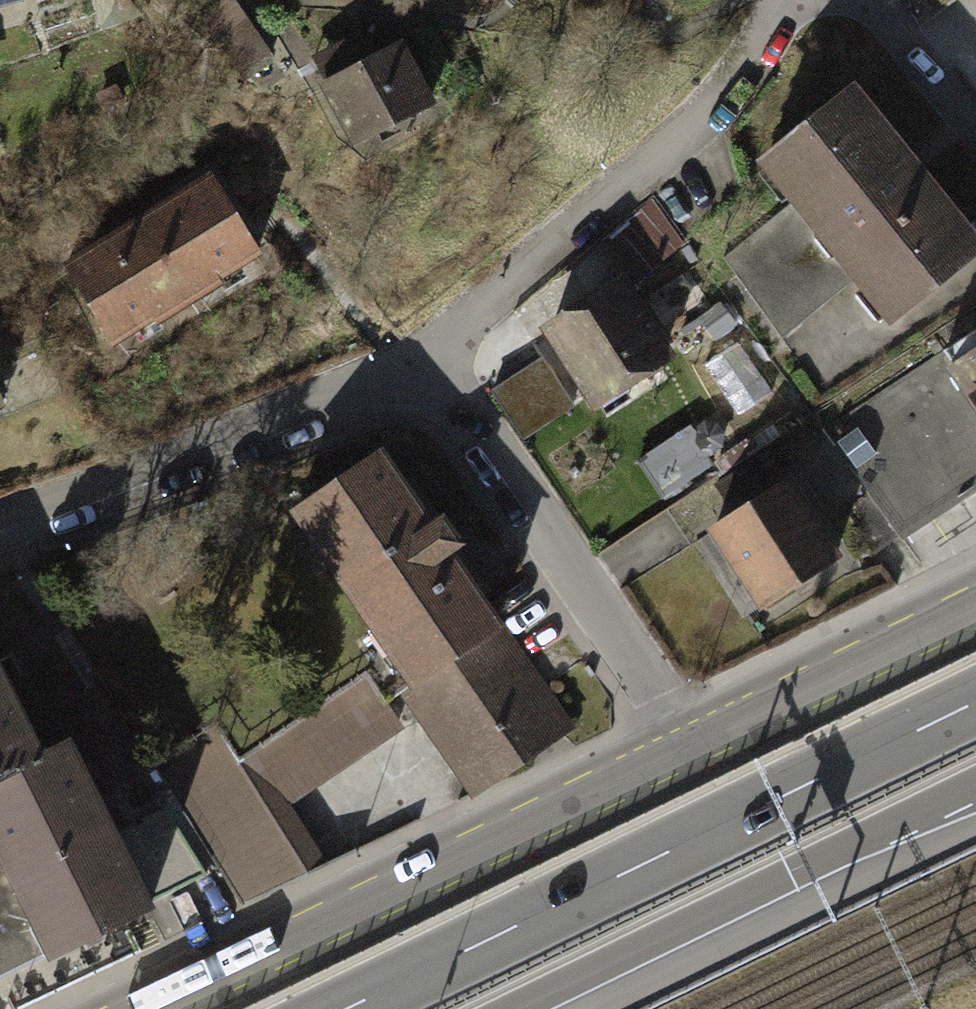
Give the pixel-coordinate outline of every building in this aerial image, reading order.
[(58,11),(55,0),(0,0),(0,29),(58,11)] [(432,20),(351,81),(411,159),(491,98),(432,20)] [(787,166),(929,343),(975,305),(975,203),(884,89),(787,166)] [(254,176),(98,269),(151,358),(307,266),(254,176)] [(655,280),(564,329),(609,412),(700,363),(655,280)] [(945,351),(944,349),(828,427),(900,534),(975,483),(975,330),(945,351)] [(549,351),(499,381),(528,431),(579,400),(549,351)] [(279,519),(461,790),(581,709),(516,613),(399,438),(279,519)] [(797,490),(723,537),(785,633),(859,585),(797,490)] [(203,908),(161,841),(83,713),(20,610),(0,622),(0,814),(98,973),(203,908)] [(191,754),(243,848),(226,857),(249,901),(332,856),(300,796),(412,735),(380,677),(241,754),(229,733),(191,754)] [(0,868),(0,992),(71,948),(16,858),(0,868)]
